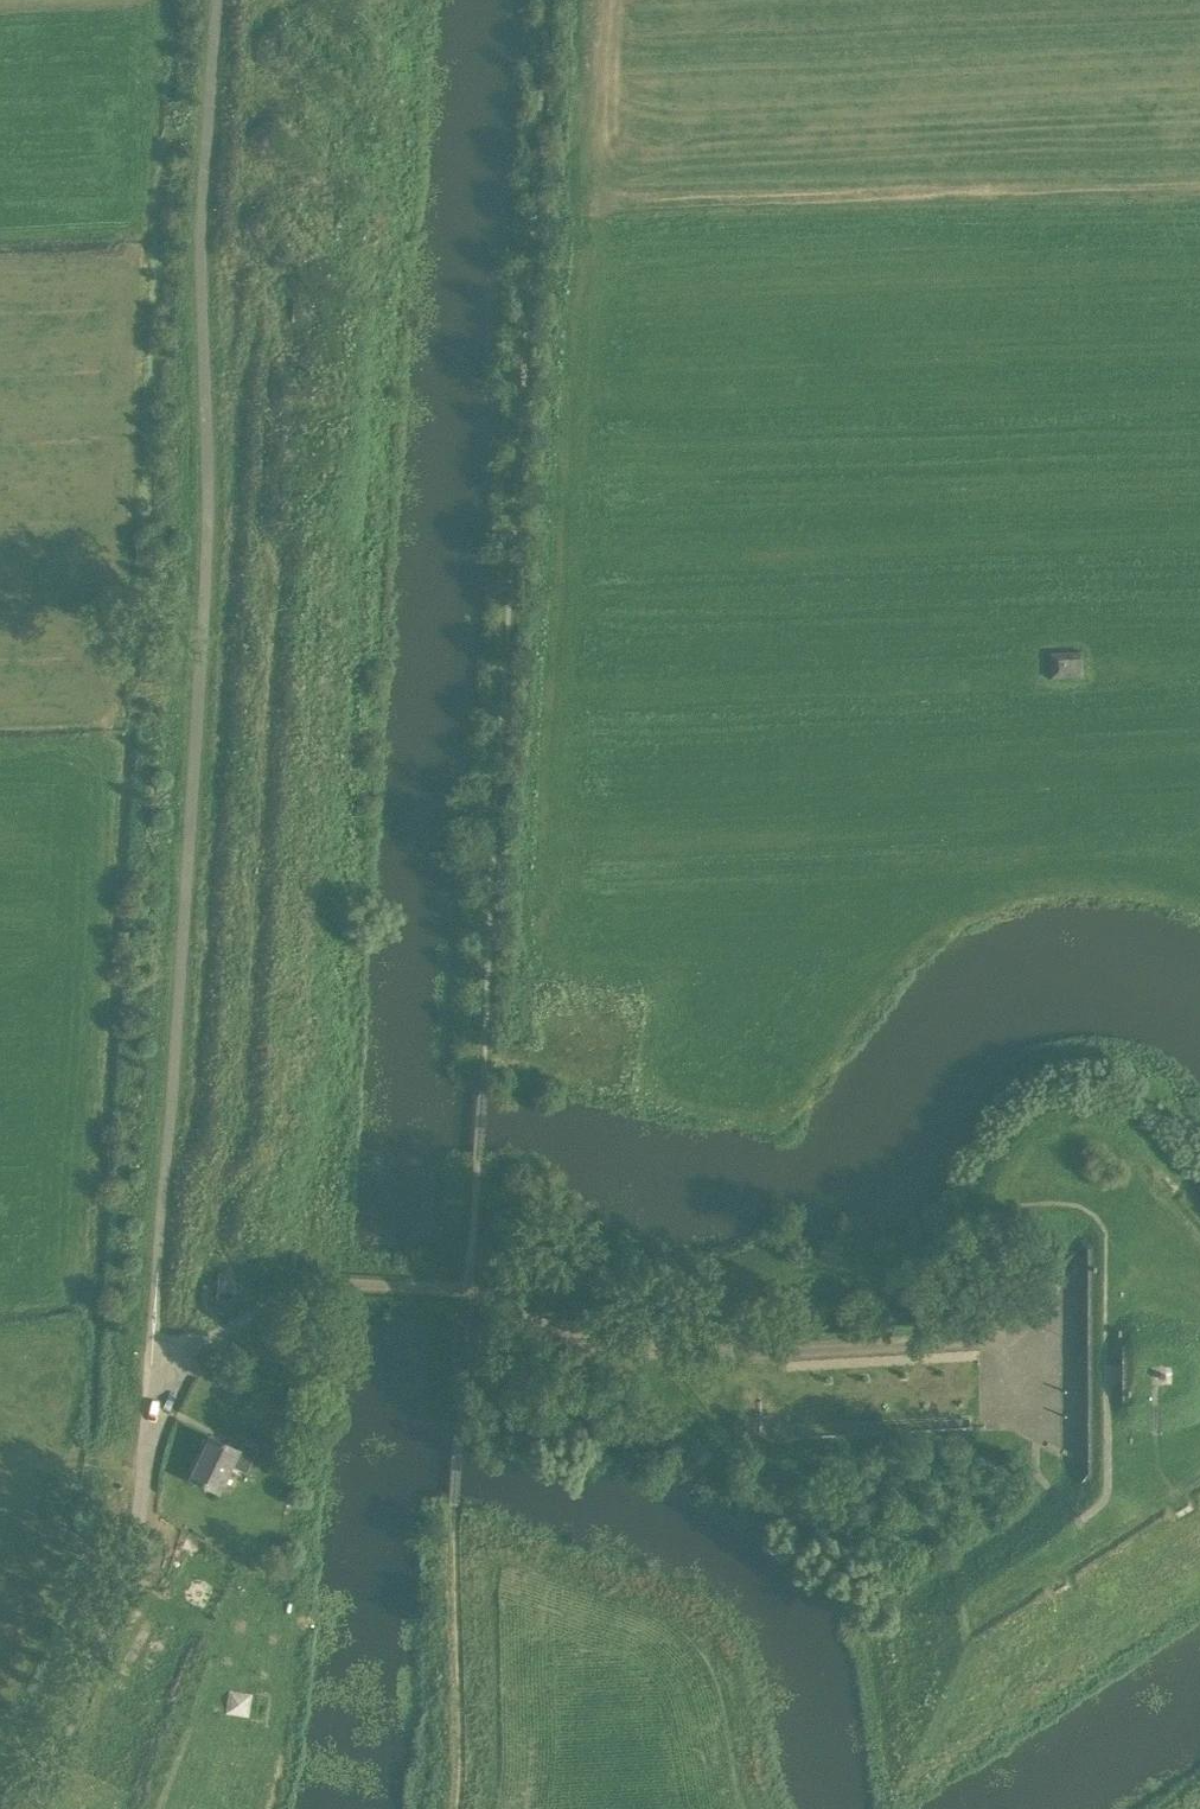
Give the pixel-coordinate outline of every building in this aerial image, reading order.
[(1085,651),(1051,652),(1052,678),(1086,677),(1085,651)] [(213,1297),(213,1300),(232,1302),(238,1257),(219,1254),(213,1297)] [(247,1471),(257,1448),(242,1442),(239,1448),(211,1436),(192,1478),(220,1490),(231,1465),(247,1471)]
